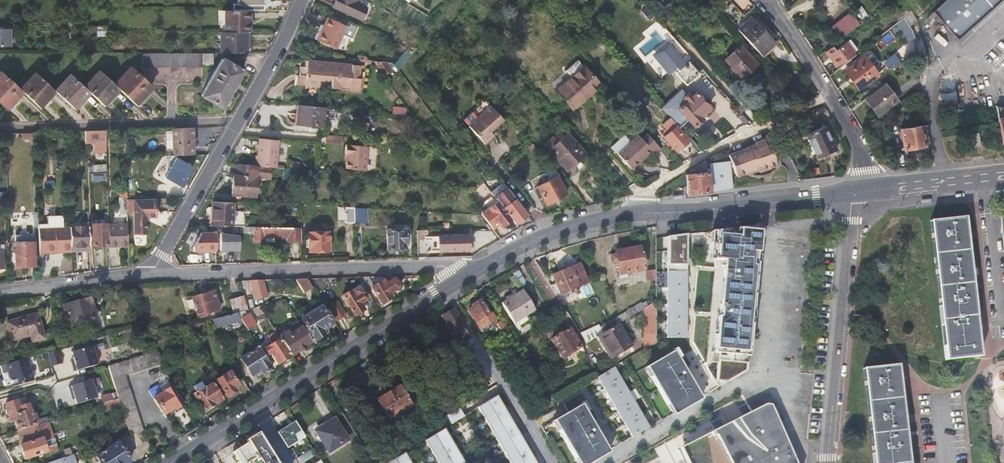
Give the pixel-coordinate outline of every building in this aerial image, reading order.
[(232,9),(250,9),(262,10),(262,2),(270,2),(270,0),(239,0),(239,4),(233,3),(232,9)] [(361,19),(367,7),(355,2),(356,0),(334,0),(332,6),(361,19)] [(959,39),(1003,0),(949,0),(935,12),(959,39)] [(911,26),(918,20),(908,4),(900,9),(901,11),(904,15),(905,17),(911,26)] [(224,9),(224,31),(246,31),(250,31),(250,9),(232,9),(224,9)] [(904,15),(901,11),(896,15),(899,21),(905,17),(904,15)] [(850,12),(830,27),(835,33),(839,39),(859,24),(850,12)] [(737,29),(761,55),(774,42),(769,37),(760,26),(751,16),(748,19),(737,29)] [(313,38),(336,48),(346,26),(328,17),(324,25),(319,23),(313,38)] [(916,37),(911,26),(905,17),(899,21),(897,23),(909,42),(916,37)] [(0,28),(0,46),(9,46),(9,28),(0,28)] [(246,52),(246,31),(224,31),(220,31),(219,53),(246,52)] [(578,47),(583,53),(590,46),(585,40),(578,47)] [(832,45),(824,51),(830,58),(837,66),(854,53),(846,42),(836,50),(832,45)] [(725,58),(742,77),(756,64),(739,45),(725,58)] [(907,46),(886,61),(891,68),(912,53),(907,46)] [(187,53),(140,53),(141,66),(202,67),(201,64),(211,64),(211,52),(187,53)] [(701,71),(691,59),(687,54),(674,65),(676,67),(674,69),(676,72),(679,69),(689,82),(701,71)] [(851,80),(857,89),(878,74),(865,56),(845,71),(851,80)] [(221,107),(242,70),(222,58),(200,95),(221,107)] [(372,60),(384,76),(391,70),(386,61),(372,60)] [(599,85),(577,60),(566,70),(572,77),(557,91),(573,108),(599,85)] [(329,88),(339,88),(339,86),(348,86),(349,79),(360,80),(361,66),(305,61),(305,67),(299,67),(298,75),(297,75),(296,85),(318,86),(319,79),(327,80),(327,77),(330,78),(329,88)] [(130,65),(113,83),(118,88),(137,105),(147,94),(145,93),(152,86),(130,65)] [(112,94),(118,88),(113,83),(98,69),(83,86),(90,93),(104,105),(114,95),(112,94)] [(22,91),(19,88),(0,71),(0,103),(7,110),(18,98),(17,97),(22,91)] [(34,72),(19,88),(22,91),(40,108),(50,98),(49,97),(54,90),(34,72)] [(80,103),(90,93),(83,86),(69,73),(54,90),(74,108),(79,102),(80,103)] [(359,90),(360,80),(349,79),(348,86),(348,89),(359,90)] [(872,107),(878,115),(898,100),(886,85),(866,99),(872,107)] [(663,108),(680,127),(688,119),(694,125),(701,118),(700,117),(709,109),(694,93),(691,96),(688,93),(686,95),(682,90),(663,108)] [(919,91),(907,101),(912,108),(924,99),(919,91)] [(943,116),(963,115),(962,103),(942,104),(943,116)] [(321,125),(322,115),(323,107),(299,104),(297,123),(320,125),(321,125)] [(503,119),(491,104),(468,124),(483,142),(493,134),(490,130),(503,119)] [(411,115),(402,114),(401,124),(410,125),(411,115)] [(667,127),(660,133),(676,150),(682,144),(686,148),(692,142),(669,117),(663,122),(667,127)] [(926,125),(919,126),(923,146),(928,145),(926,125)] [(906,149),(923,146),(919,126),(903,129),(906,149)] [(194,154),(193,127),(171,128),(173,155),(194,154)] [(818,158),(834,150),(823,127),(808,134),(818,158)] [(84,130),(85,142),(95,142),(95,152),(106,152),(105,130),(84,130)] [(323,134),(305,132),(304,140),(322,142),(323,134)] [(567,170),(585,153),(568,133),(549,150),(567,170)] [(655,154),(661,148),(647,134),(641,139),(636,134),(629,141),(624,135),(611,147),(616,152),(630,169),(651,150),(655,154)] [(71,149),(79,149),(79,136),(71,136),(71,149)] [(256,166),(272,167),(276,168),(278,140),(258,138),(256,166)] [(730,155),(736,175),(751,171),(751,172),(760,170),(760,171),(778,166),(774,152),(771,152),(770,146),(768,146),(766,141),(757,144),(757,147),(730,155)] [(347,144),(326,142),(325,152),(327,152),(326,158),(325,166),(345,168),(347,144)] [(164,176),(181,186),(192,167),(176,157),(164,176)] [(694,193),(710,191),(707,160),(686,173),(689,193),(694,193)] [(728,184),(732,183),(729,162),(709,164),(713,191),(729,189),(728,184)] [(256,166),(237,164),(236,175),(233,175),(232,194),(255,196),(257,177),(271,178),(272,167),(256,166)] [(559,174),(553,167),(539,174),(543,182),(536,186),(546,204),(566,193),(557,175),(559,174)] [(292,169),(284,168),(283,177),(291,177),(292,169)] [(508,189),(496,198),(498,201),(511,218),(515,223),(527,214),(508,189)] [(126,199),(126,190),(119,191),(119,196),(118,196),(119,213),(127,213),(126,199)] [(157,198),(132,199),(133,217),(133,235),(146,235),(146,218),(157,217),(157,198)] [(211,225),(232,226),(233,202),(213,201),(211,225)] [(511,218),(498,201),(488,208),(487,206),(480,211),(481,212),(481,214),(492,228),(500,222),(502,225),(511,218)] [(354,207),(337,206),(338,218),(346,218),(346,221),(354,221),(354,207)] [(355,207),(355,221),(369,221),(369,208),(355,207)] [(38,224),(38,228),(39,250),(54,249),(54,251),(70,251),(69,226),(63,226),(63,216),(47,216),(47,223),(38,224)] [(964,217),(929,221),(944,360),(979,356),(964,217)] [(89,250),(88,222),(78,222),(78,225),(69,226),(70,251),(89,250)] [(108,224),(108,223),(95,223),(95,232),(93,232),(93,245),(109,245),(108,224)] [(109,245),(110,258),(117,257),(116,247),(127,246),(127,223),(108,224),(109,245)] [(716,380),(727,381),(746,370),(752,300),(753,300),(754,291),(753,291),(753,282),(755,282),(756,269),(755,269),(756,251),(757,251),(759,230),(758,230),(758,225),(714,230),(713,241),(710,240),(709,253),(714,253),(714,259),(721,260),(721,265),(723,265),(719,316),(718,315),(717,326),(715,326),(715,333),(716,334),(714,352),(713,352),(712,361),(718,361),(716,380)] [(301,227),(239,226),(240,232),(253,232),(253,240),(263,240),(263,235),(286,236),(286,240),(300,241),(301,227)] [(406,229),(387,230),(387,248),(405,248),(405,244),(407,243),(406,229)] [(416,229),(417,251),(424,251),(424,229),(416,229)] [(307,231),(308,246),(309,247),(309,251),(328,250),(327,231),(307,231)] [(193,250),(216,250),(216,232),(201,232),(193,245),(193,250)] [(34,265),(34,233),(17,234),(17,241),(14,241),(15,265),(34,265)] [(219,249),(239,249),(239,234),(219,235),(219,249)] [(685,337),(686,234),(667,234),(666,337),(685,337)] [(427,235),(428,250),(438,249),(437,235),(427,235)] [(468,235),(449,235),(450,250),(469,249),(468,235)] [(643,269),(639,246),(614,251),(614,252),(609,253),(612,264),(616,264),(618,274),(643,269)] [(579,263),(573,266),(581,285),(587,282),(579,263)] [(581,285),(573,266),(552,275),(556,283),(550,285),(555,293),(560,291),(560,293),(581,285)] [(654,270),(645,272),(646,280),(654,279),(654,270)] [(362,283),(366,290),(370,288),(381,304),(391,298),(389,294),(398,288),(398,285),(395,279),(392,278),(386,282),(384,279),(374,285),(369,277),(358,277),(362,283)] [(307,279),(296,279),(303,293),(313,287),(307,279)] [(267,296),(262,280),(249,280),(255,299),(267,296)] [(366,290),(362,283),(341,296),(353,316),(363,310),(359,303),(364,301),(368,307),(375,303),(370,297),(366,290)] [(522,290),(522,289),(501,302),(514,323),(535,310),(522,290)] [(191,297),(197,317),(219,310),(213,291),(191,297)] [(243,295),(229,299),(233,313),(237,313),(247,310),(243,295)] [(560,300),(564,306),(571,303),(568,296),(560,300)] [(467,309),(474,321),(479,318),(480,320),(481,319),(484,323),(490,319),(487,315),(489,314),(479,299),(470,305),(471,307),(467,309)] [(85,320),(93,318),(87,300),(66,306),(71,324),(85,320)] [(346,315),(337,300),(327,306),(336,321),(346,315)] [(644,308),(643,332),(646,332),(646,337),(655,338),(655,301),(644,308)] [(641,303),(621,315),(623,320),(644,308),(641,303)] [(259,306),(251,309),(257,317),(263,313),(259,306)] [(321,330),(331,324),(321,306),(300,318),(314,340),(323,334),(321,330)] [(466,328),(453,308),(441,315),(450,329),(454,327),(458,333),(466,328)] [(36,313),(6,321),(11,340),(30,334),(32,341),(43,338),(36,313)] [(233,313),(212,319),(214,327),(241,320),(240,318),(237,313),(233,313)] [(249,313),(240,318),(241,320),(248,330),(256,325),(249,313)] [(617,323),(623,320),(621,315),(600,328),(602,332),(617,323)] [(95,328),(93,318),(85,320),(87,330),(95,328)] [(497,323),(501,330),(505,336),(511,332),(503,319),(497,323)] [(206,321),(191,325),(194,333),(209,327),(206,321)] [(602,332),(597,335),(611,359),(631,346),(617,323),(602,332)] [(600,328),(599,325),(585,333),(587,338),(584,340),(586,343),(597,335),(602,332),(600,328)] [(311,342),(301,326),(288,333),(287,331),(278,336),(279,338),(290,355),(311,342)] [(584,351),(569,327),(550,339),(562,357),(564,356),(567,362),(584,351)] [(410,332),(402,337),(411,352),(419,347),(410,332)] [(643,332),(643,349),(655,342),(655,338),(646,337),(646,332),(643,332)] [(290,355),(279,338),(262,348),(267,355),(269,354),(276,364),(285,359),(290,355)] [(97,361),(92,343),(71,349),(73,357),(70,358),(73,368),(97,361)] [(272,368),(258,346),(240,358),(251,376),(259,371),(262,374),(272,368)] [(495,347),(491,350),(503,367),(507,365),(495,347)] [(49,351),(52,365),(63,363),(59,349),(49,351)] [(676,410),(702,395),(674,349),(648,364),(654,374),(651,375),(666,402),(670,400),(676,410)] [(129,435),(142,431),(124,374),(160,364),(152,352),(107,365),(115,390),(117,398),(120,405),(129,435)] [(0,364),(0,367),(2,372),(8,370),(13,385),(32,379),(25,356),(0,364)] [(533,368),(530,363),(522,368),(525,373),(533,368)] [(645,366),(651,375),(654,374),(648,364),(645,366)] [(873,462),(908,462),(897,365),(862,369),(873,462)] [(598,376),(633,436),(650,426),(614,366),(598,376)] [(233,388),(238,385),(230,371),(215,380),(226,397),(235,391),(233,388)] [(90,379),(67,386),(70,394),(72,393),(75,403),(96,397),(90,379)] [(223,398),(213,382),(194,394),(196,398),(192,401),(197,409),(201,407),(204,410),(223,398)] [(406,382),(377,399),(388,417),(395,414),(398,419),(407,414),(404,409),(410,405),(410,403),(416,399),(406,382)] [(156,386),(148,390),(163,414),(173,408),(174,409),(185,403),(173,385),(166,389),(165,387),(161,389),(159,387),(157,389),(156,386)] [(100,395),(102,403),(117,398),(115,390),(100,395)] [(545,407),(552,403),(546,394),(539,397),(545,407)] [(477,406),(510,462),(536,462),(496,395),(477,406)] [(104,410),(120,405),(117,398),(102,403),(104,410)] [(17,430),(38,423),(34,412),(31,413),(30,409),(21,412),(17,400),(5,403),(11,421),(14,420),(17,430)] [(670,400),(666,402),(673,412),(676,410),(670,400)] [(610,449),(582,403),(557,418),(562,427),(559,429),(575,456),(579,454),(584,462),(586,462),(610,449)] [(766,403),(700,436),(700,440),(683,449),(690,462),(796,462),(766,403)] [(452,423),(465,415),(460,407),(447,414),(452,423)] [(450,424),(445,415),(438,419),(443,428),(450,424)] [(348,439),(335,418),(315,431),(328,452),(348,439)] [(562,427),(557,418),(554,420),(559,429),(562,427)] [(38,423),(17,430),(21,443),(20,443),(24,458),(55,448),(47,420),(40,423),(38,423)] [(287,447),(305,436),(295,421),(278,432),(287,447)] [(424,440),(438,462),(464,462),(443,428),(424,440)] [(259,435),(257,433),(246,439),(248,442),(232,452),(239,462),(276,462),(259,435)] [(683,449),(700,440),(700,436),(680,447),(688,462),(690,462),(683,449)] [(96,456),(100,462),(126,462),(129,461),(117,442),(96,456)] [(385,462),(410,462),(404,452),(385,462)] [(45,462),(76,462),(73,454),(45,462)] [(575,456),(579,462),(584,462),(579,454),(575,456)]
